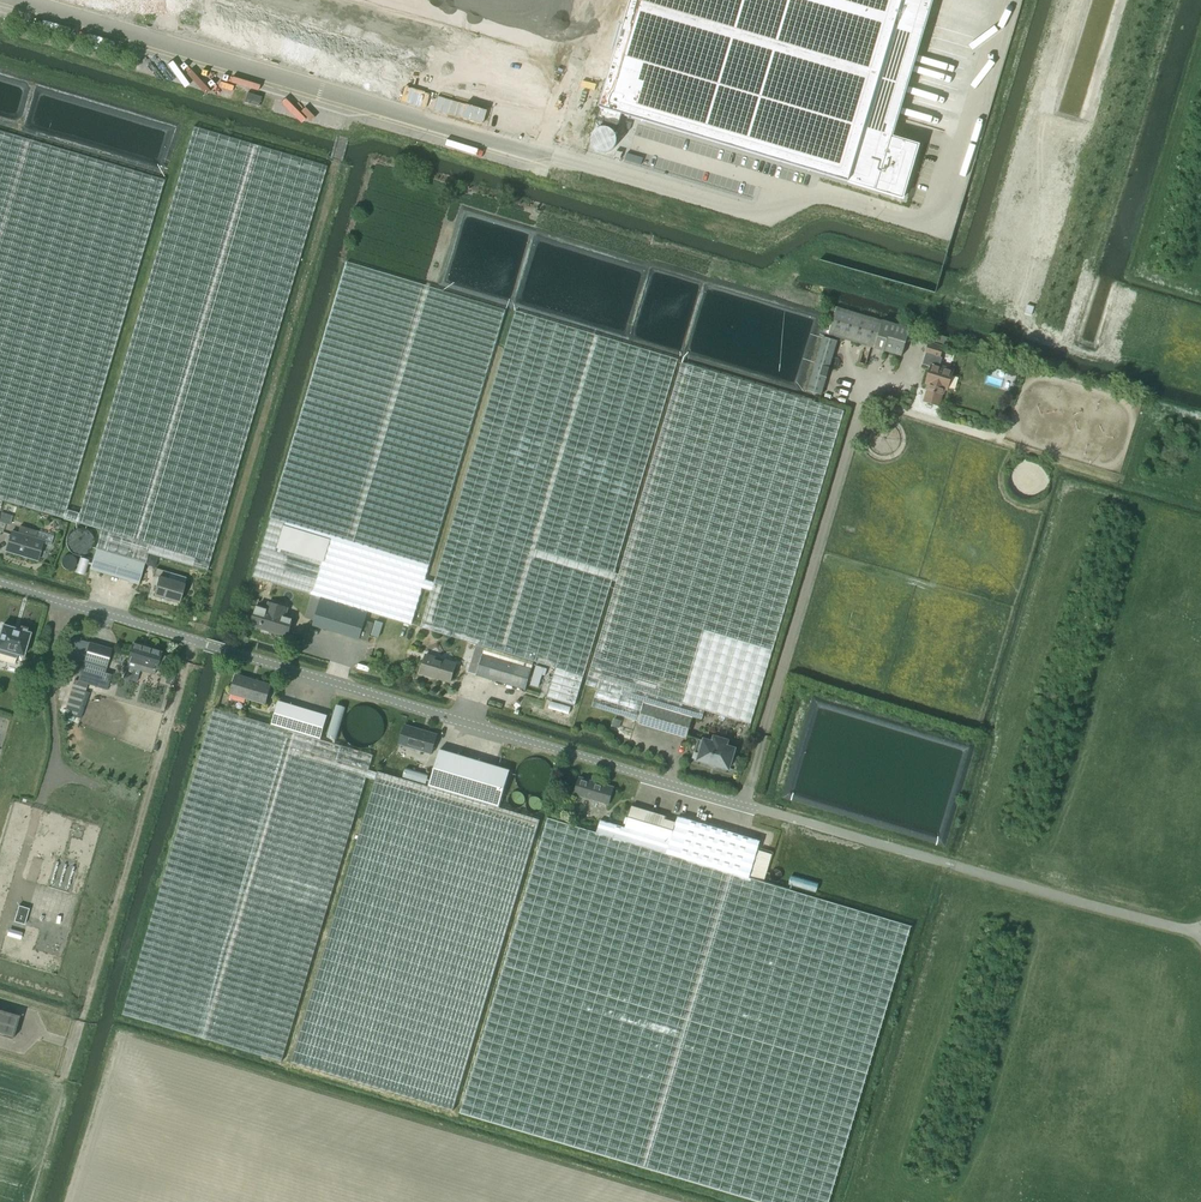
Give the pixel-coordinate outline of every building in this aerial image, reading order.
[(600,37),(611,0),(476,0),(600,37)] [(596,120),(619,127),(622,115),(903,198),(919,145),(892,137),(893,133),(933,0),(631,0),(596,120)] [(259,105),(262,96),(248,92),(245,101),(259,105)] [(194,127),(80,513),(77,523),(101,530),(96,548),(145,563),(148,554),(206,571),(326,166),(194,127)] [(63,519),(164,179),(0,131),(0,507),(2,500),(63,519)] [(323,598),(320,606),(354,616),(356,608),(411,624),(506,310),(347,262),(253,577),(312,595),(323,598)] [(874,348),(894,354),(901,356),(909,328),(882,320),(836,306),(828,335),(874,348)] [(477,644),(477,646),(534,663),(534,661),(556,668),(547,697),(575,705),(678,360),(516,311),(421,627),(477,644)] [(934,341),(954,347),(956,342),(950,340),(951,338),(936,333),(934,341)] [(822,395),(838,341),(823,336),(807,391),(822,395)] [(940,406),(943,396),(945,390),(948,391),(954,372),(939,367),(941,359),(940,359),(944,348),(929,344),(925,354),(931,356),(928,364),(931,365),(925,384),(929,385),(924,401),(940,406)] [(590,686),(599,689),(646,703),(645,704),(694,719),(694,718),(702,720),(705,710),(751,724),(844,411),(686,363),(682,362),(595,655),(586,685),(590,686)] [(44,542),(34,539),(37,530),(20,525),(17,534),(12,533),(7,552),(38,561),(44,542)] [(145,563),(96,548),(90,570),(139,584),(145,563)] [(188,578),(171,573),(157,569),(154,577),(159,579),(154,596),(180,604),(188,578)] [(312,595),(305,617),(316,621),(314,626),(359,639),(365,621),(365,619),(354,616),(320,606),(323,598),(312,595)] [(295,618),(286,615),(288,606),(268,600),(265,609),(258,607),(252,626),(289,637),(295,618)] [(15,658),(16,654),(24,657),(31,634),(3,626),(0,637),(0,653),(15,658)] [(107,689),(110,682),(112,674),(105,672),(106,668),(107,668),(112,649),(89,642),(77,680),(75,679),(70,695),(65,714),(80,719),(89,692),(85,691),(87,683),(107,689)] [(157,670),(157,669),(162,670),(166,656),(161,655),(162,653),(133,644),(127,667),(153,674),(155,669),(157,670)] [(526,689),(534,663),(477,646),(469,673),(526,689)] [(452,682),(457,664),(427,655),(422,674),(452,682)] [(266,704),(272,685),(238,675),(232,694),(266,704)] [(594,707),(640,721),(645,704),(646,703),(599,689),(594,707)] [(280,702),(273,725),(320,739),(327,716),(280,702)] [(645,704),(640,721),(639,724),(688,739),(694,719),(645,704)] [(366,778),(375,780),(378,772),(369,770),(373,755),(320,739),(320,740),(273,726),(273,725),(215,708),(123,1014),(282,1061),(366,778)] [(432,755),(438,735),(407,725),(401,745),(432,755)] [(720,767),(729,770),(735,750),(727,747),(728,742),(715,738),(713,744),(705,741),(704,742),(699,741),(694,759),(699,760),(699,761),(709,764),(708,764),(710,764),(710,765),(718,767),(720,767)] [(440,749),(429,786),(499,807),(510,769),(440,749)] [(378,772),(375,780),(292,1062),(453,1110),(540,820),(499,807),(429,786),(378,771),(378,772)] [(579,776),(573,794),(608,805),(614,787),(579,776)] [(625,826),(672,841),(677,825),(664,821),(665,818),(630,808),(625,826)] [(750,879),(668,854),(672,841),(625,826),(601,819),(597,832),(551,818),(463,1113),(759,1201),(830,1201),(912,927),(750,879)] [(672,841),(668,854),(750,879),(761,842),(679,818),(677,825),(672,841)] [(26,925),(30,910),(19,906),(15,922),(26,925)] [(21,939),(23,932),(9,928),(7,936),(21,939)] [(20,1016),(0,1010),(0,1036),(13,1040),(20,1016)]
